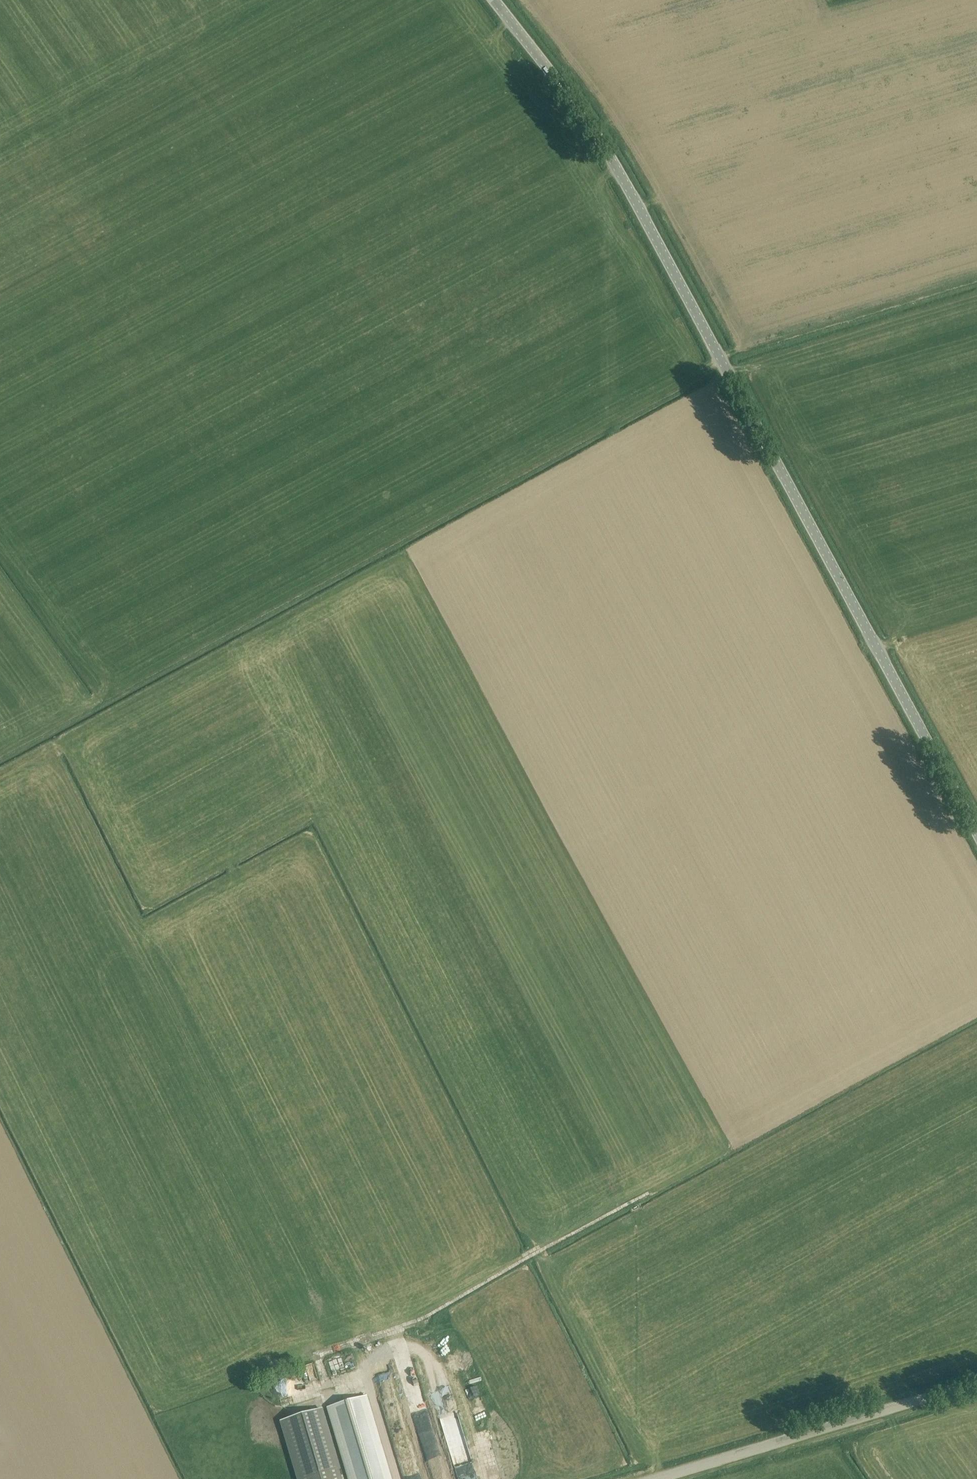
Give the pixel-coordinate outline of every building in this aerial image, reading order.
[(328,1407),(349,1478),(391,1478),(367,1396),(328,1407)] [(282,1421),(299,1478),(341,1478),(320,1409),(282,1421)] [(470,1458),(459,1415),(448,1418),(451,1430),(456,1429),(463,1460),(470,1458)]
